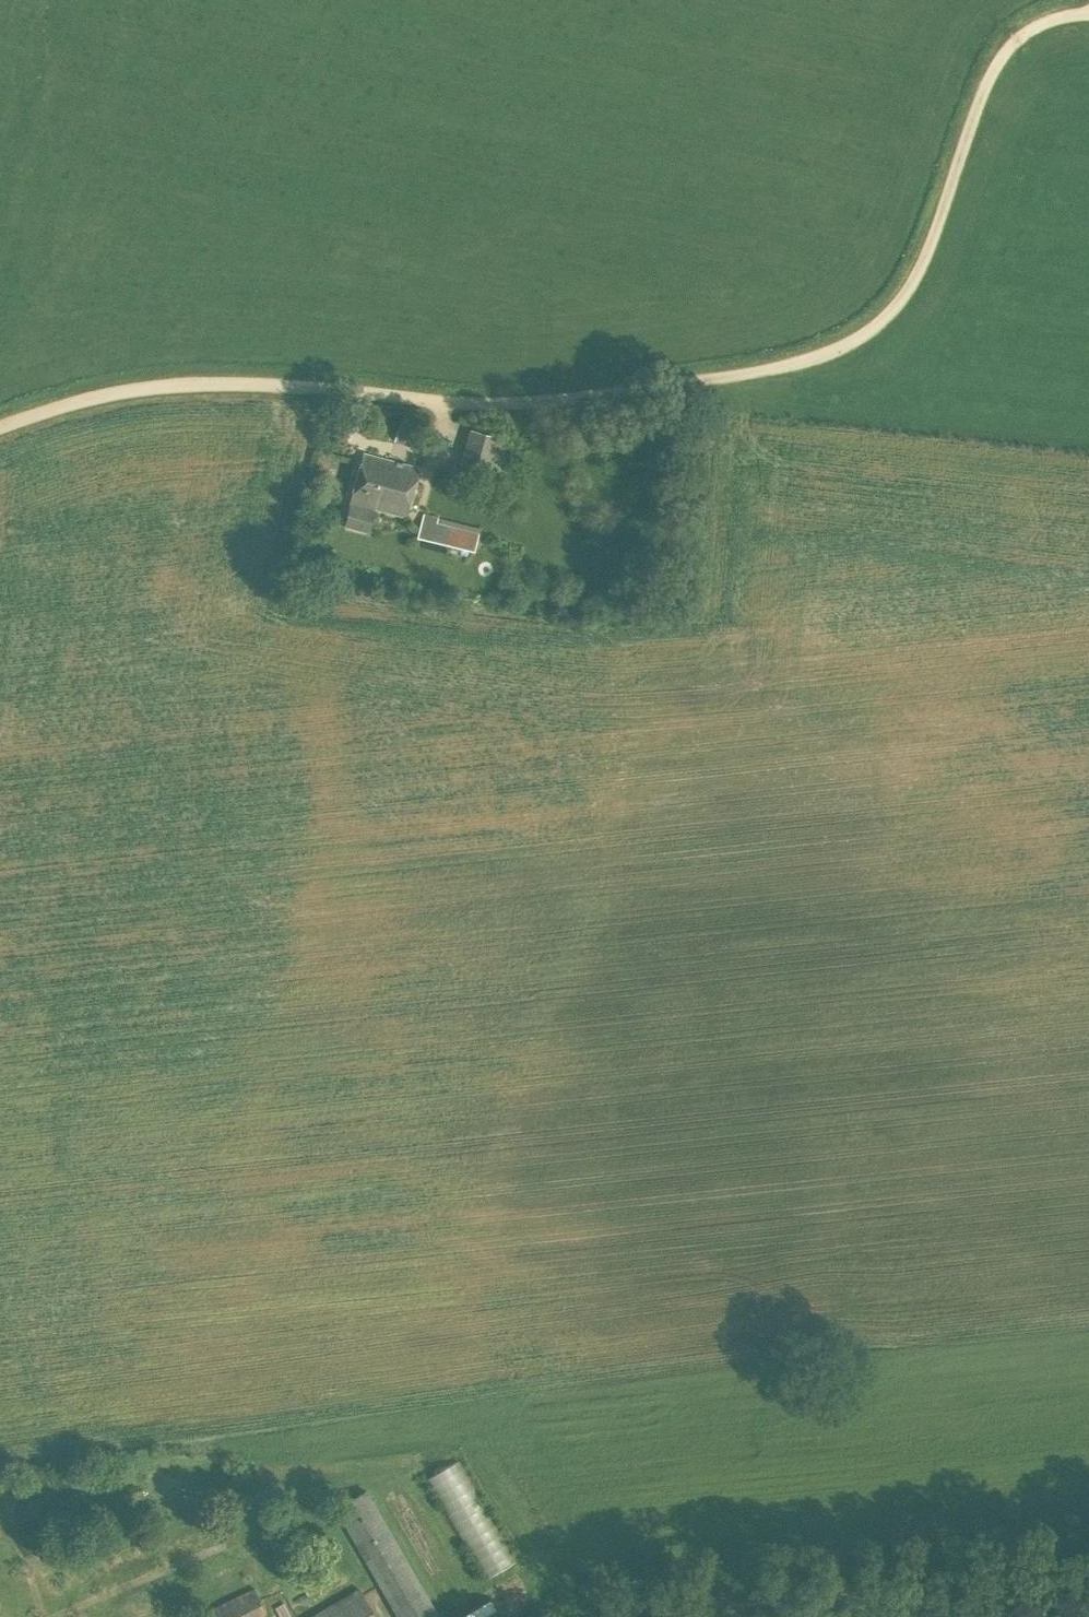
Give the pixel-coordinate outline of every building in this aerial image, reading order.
[(470,429),(467,442),(505,453),(509,440),(470,429)] [(406,518),(419,470),(363,454),(349,505),(350,505),(344,527),(369,534),(375,510),(406,518)] [(475,552),(479,533),(438,523),(439,517),(424,513),(417,538),(475,552)] [(473,1497),(477,1495),(462,1463),(441,1472),(469,1534),(486,1526),(473,1497)] [(365,1491),(335,1508),(398,1616),(439,1616),(365,1491)] [(495,1548),(482,1558),(496,1576),(509,1566),(495,1548)] [(267,1614),(254,1588),(207,1611),(210,1616),(261,1616),(267,1614)] [(314,1616),(383,1616),(371,1591),(314,1616)]
